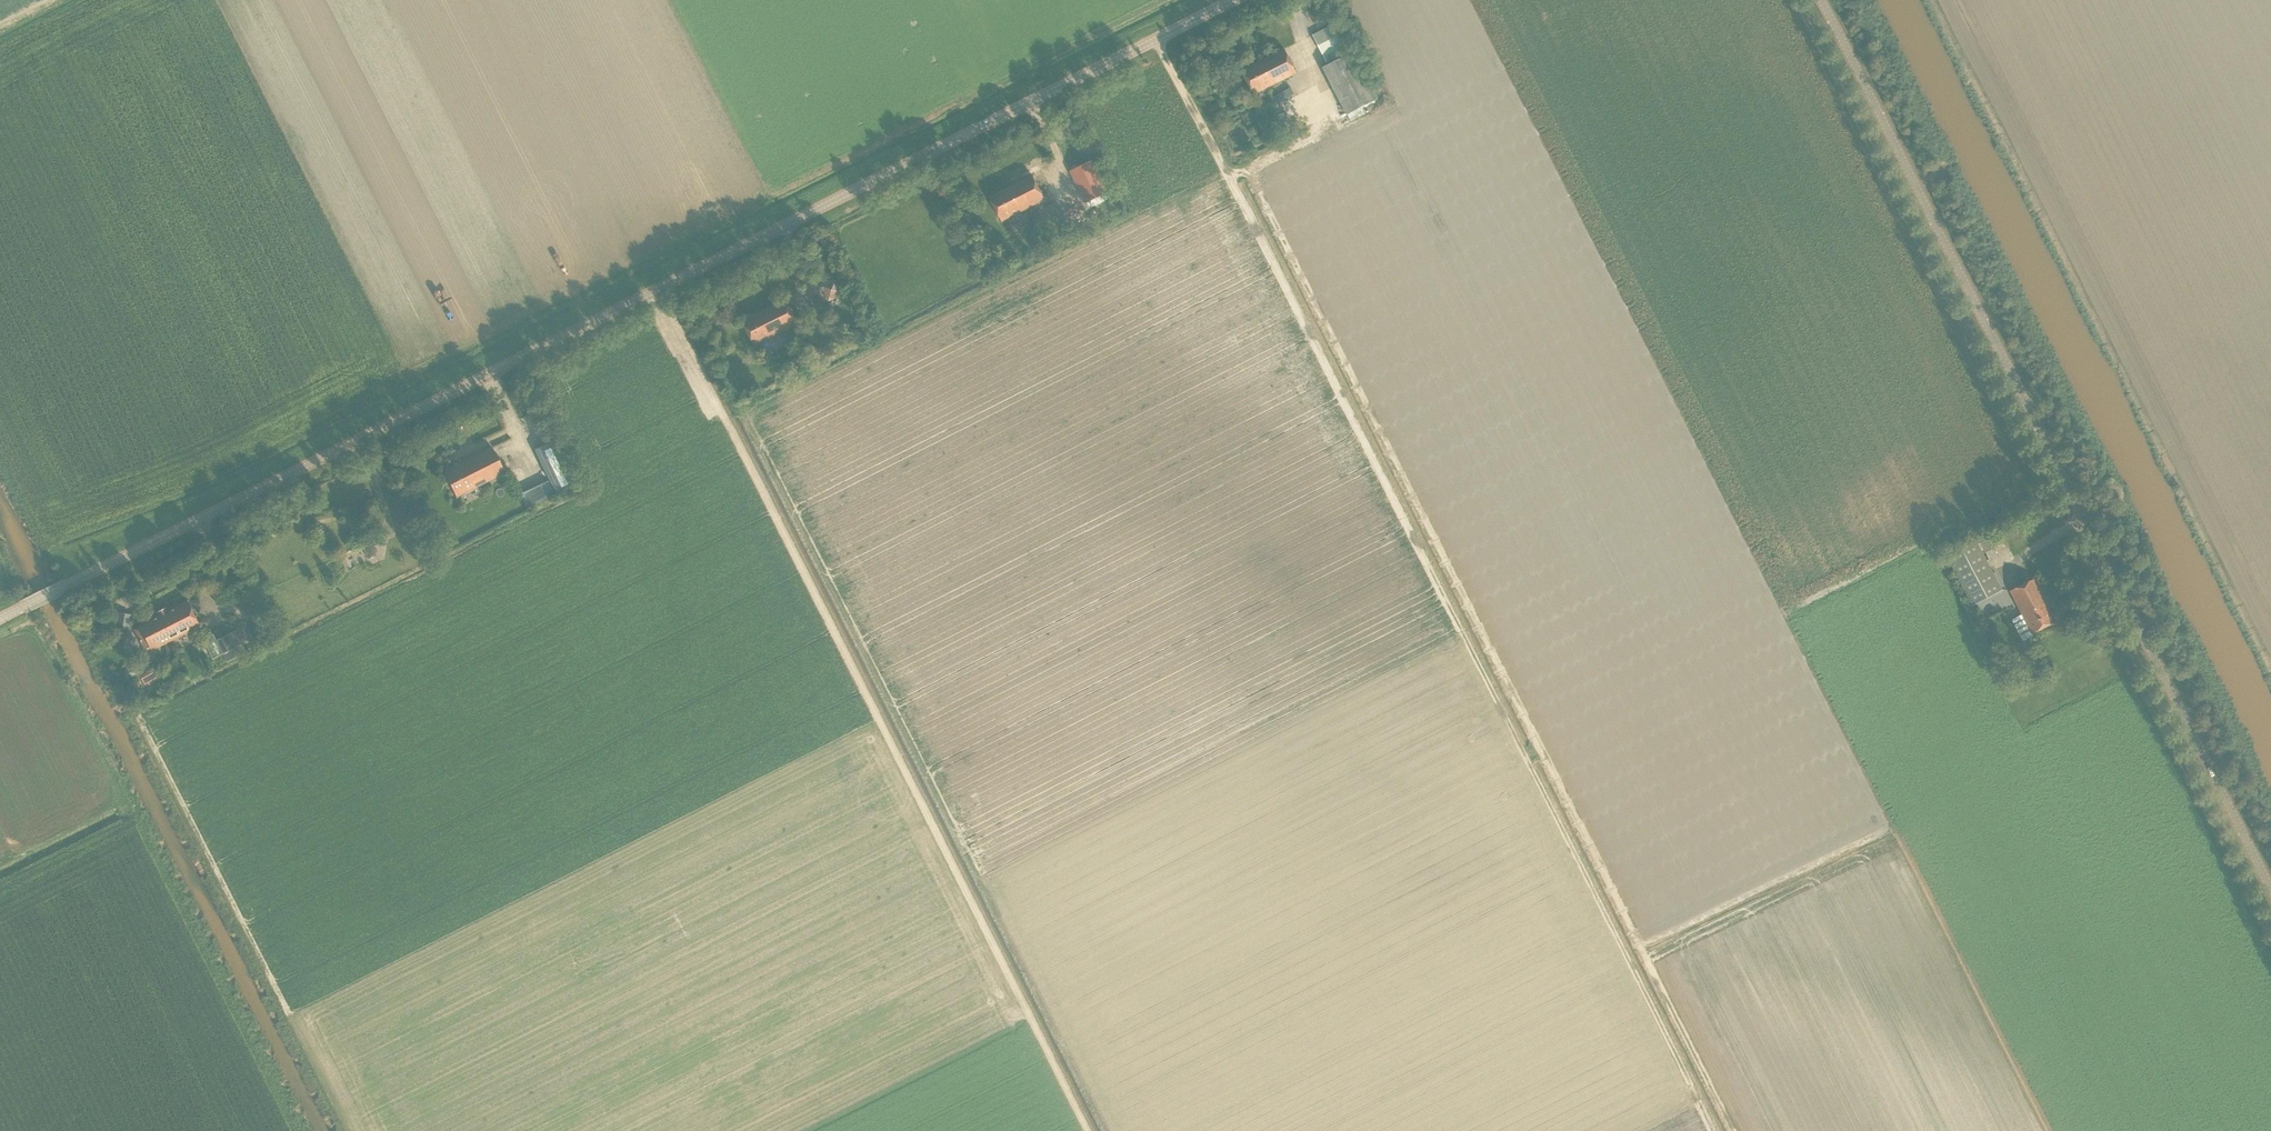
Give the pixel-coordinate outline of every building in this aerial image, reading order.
[(1325,60),(1327,62),(1348,51),(1345,45),(1352,42),(1340,21),(1337,22),(1313,35),(1325,60)] [(1242,70),(1254,95),(1295,74),(1284,49),(1242,70)] [(1378,99),(1374,91),(1354,52),(1322,68),(1346,115),(1348,114),(1351,121),(1365,114),(1362,107),(1378,99)] [(1291,87),(1271,98),(1274,104),(1294,94),(1291,87)] [(1277,115),(1283,129),(1290,126),(1283,112),(1277,115)] [(1091,161),(1070,172),(1086,202),(1107,192),(1091,161)] [(990,197),(1002,221),(1044,200),(1032,176),(990,197)] [(821,286),(828,301),(843,293),(836,279),(821,286)] [(786,299),(743,320),(755,343),(797,322),(786,299)] [(534,450),(556,494),(578,485),(555,439),(534,450)] [(445,471),(457,497),(505,473),(493,448),(445,471)] [(555,495),(548,481),(520,494),(527,509),(555,495)] [(387,524),(391,533),(398,531),(394,521),(387,524)] [(1946,556),(1972,605),(2002,589),(1977,540),(1946,556)] [(366,569),(381,564),(374,545),(337,558),(340,568),(363,560),(366,569)] [(2095,559),(2102,557),(2098,548),(2092,550),(2095,559)] [(2035,579),(2010,590),(2022,614),(2012,619),(2023,641),(2034,635),(2032,632),(2055,620),(2035,579)] [(161,634),(166,644),(199,627),(187,601),(151,619),(155,628),(153,629),(156,636),(161,634)] [(1979,608),(1989,627),(2003,620),(1993,601),(1979,608)] [(155,628),(151,619),(140,625),(140,627),(135,629),(146,651),(151,649),(152,651),(166,644),(161,634),(156,636),(153,629),(155,628)] [(1995,633),(1992,627),(1986,630),(1989,636),(1995,633)] [(246,652),(243,645),(236,631),(216,641),(213,635),(202,640),(212,660),(225,653),(229,661),(246,652)] [(144,674),(142,671),(138,664),(126,670),(130,677),(132,676),(134,680),(140,676),(145,685),(161,676),(156,667),(144,674)]
